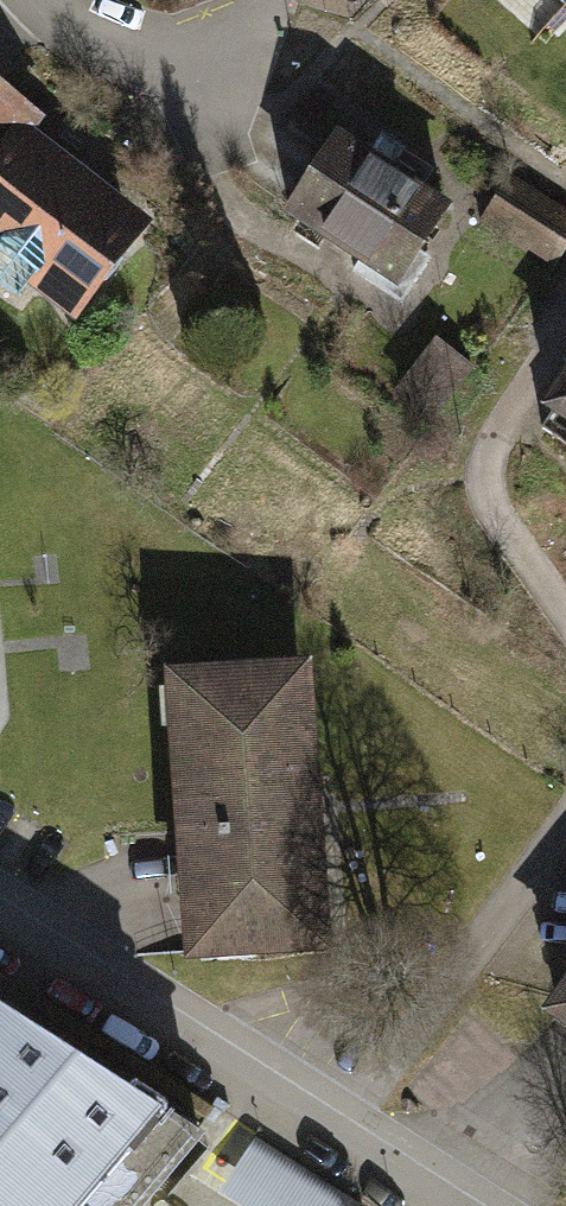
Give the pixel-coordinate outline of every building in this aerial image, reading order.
[(0,87),(0,276),(47,311),(123,207),(17,130),(32,110),(0,87)] [(386,285),(444,203),(317,113),(258,195),(386,285)] [(559,220),(505,183),(479,221),(534,257),(559,220)] [(470,379),(428,345),(382,400),(424,434),(470,379)] [(538,421),(565,439),(565,377),(538,421)] [(310,941),(296,653),(148,660),(162,948),(310,941)] [(523,996),(565,1025),(565,932),(523,996)] [(0,1023),(0,1205),(141,1205),(161,1183),(195,1143),(0,1023)] [(248,1155),(219,1205),(221,1205),(337,1205),(248,1155)]
